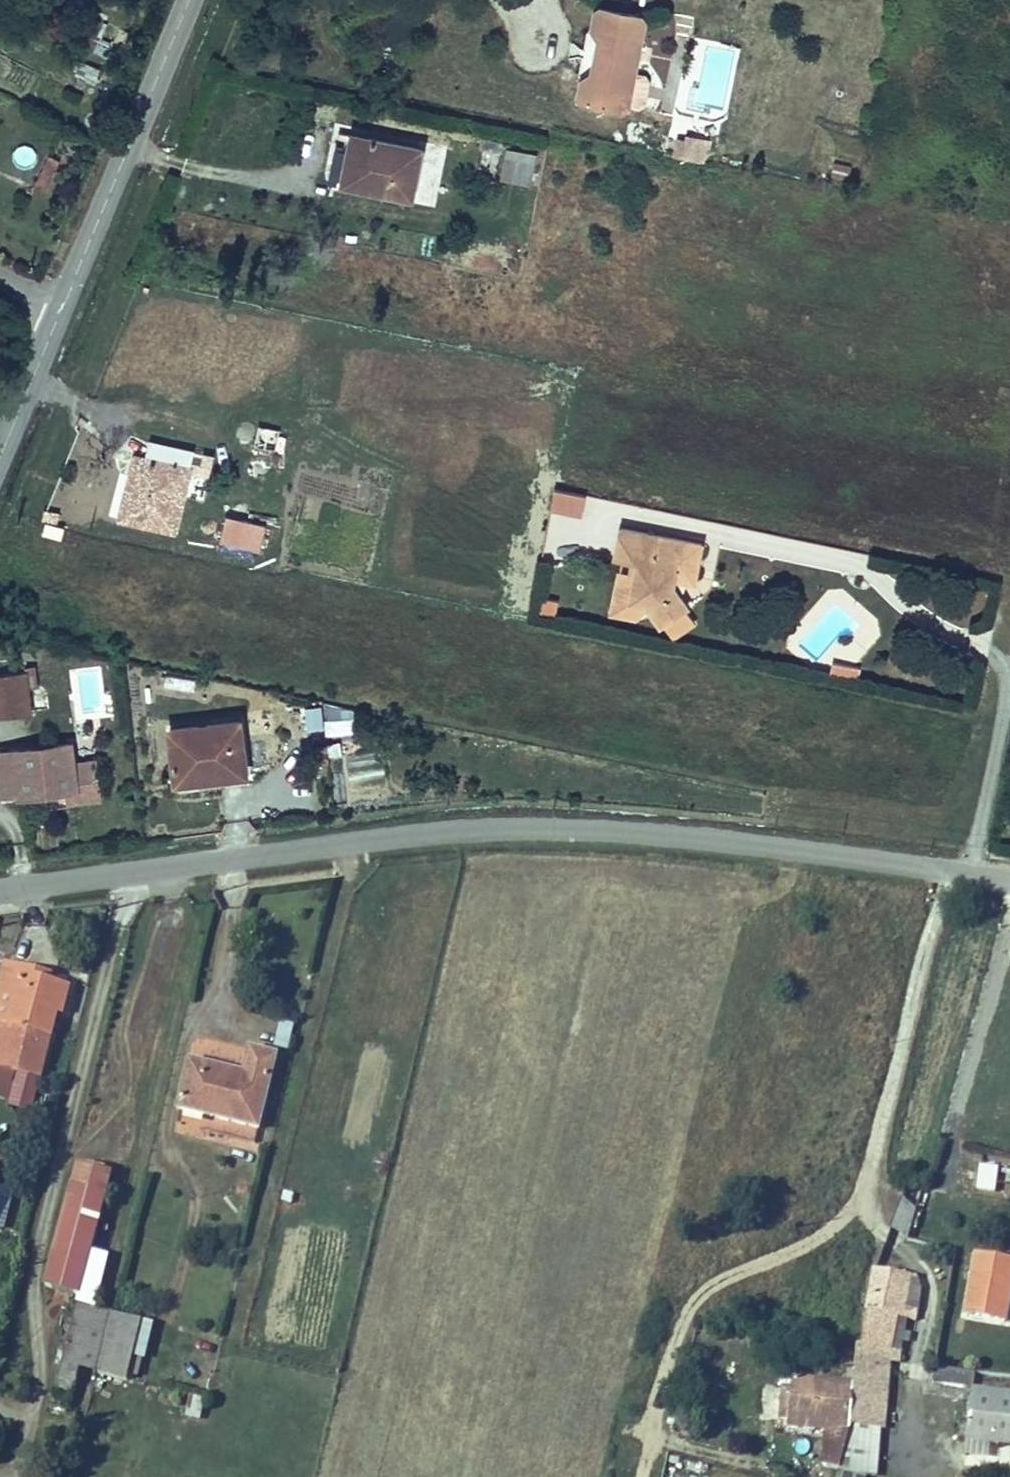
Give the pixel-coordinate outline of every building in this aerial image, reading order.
[(98,36),(92,56),(107,60),(113,40),(98,36)] [(636,76),(632,107),(645,108),(649,77),(636,76)] [(287,107),(279,160),(349,174),(360,122),(287,107)] [(608,133),(636,139),(640,116),(621,112),(620,118),(612,116),(608,133)] [(676,132),(669,155),(702,165),(709,142),(676,132)] [(28,169),(40,154),(24,142),(12,157),(28,169)] [(504,148),(498,179),(530,186),(537,154),(504,148)] [(280,432),(259,427),(255,445),(276,449),(280,432)] [(276,449),(255,445),(250,472),(270,477),(276,449)] [(137,458),(122,521),(175,534),(194,457),(150,446),(147,461),(137,458)] [(549,537),(556,538),(570,539),(564,575),(581,580),(584,584),(595,599),(597,597),(621,579),(623,577),(608,561),(612,550),(630,553),(635,517),(555,503),(549,537)] [(228,518),(224,542),(260,550),(264,526),(228,518)] [(564,575),(570,539),(556,538),(548,588),(572,592),(584,584),(581,580),(564,575)] [(630,591),(621,579),(597,597),(606,609),(630,591)] [(539,614),(556,616),(558,600),(541,598),(539,614)] [(971,602),(953,615),(961,626),(979,613),(971,602)] [(831,662),(829,673),(857,678),(859,667),(831,662)] [(0,676),(0,716),(32,711),(27,673),(0,676)] [(164,689),(195,692),(196,680),(165,677),(164,689)] [(356,734),(354,705),(302,708),(303,732),(324,731),(324,736),(356,734)] [(241,719),(169,728),(177,783),(248,774),(241,719)] [(990,725),(988,736),(1009,740),(1009,729),(990,725)] [(50,793),(99,786),(96,761),(75,764),(72,743),(0,753),(0,780),(2,795),(18,794),(18,797),(50,793)] [(99,786),(50,793),(51,805),(101,798),(99,786)] [(1009,1003),(1009,989),(1005,988),(1002,1002),(1009,1003)] [(279,1023),(275,1048),(288,1050),(293,1025),(279,1023)] [(124,1042),(112,1093),(191,1114),(210,1037),(187,1032),(180,1056),(124,1042)] [(4,1144),(0,1160),(0,1199),(27,1206),(41,1154),(4,1144)] [(977,1194),(998,1195),(999,1168),(978,1167),(977,1194)] [(10,1281),(27,1206),(0,1199),(0,1278),(10,1281)] [(910,1238),(914,1207),(897,1204),(893,1236),(910,1238)] [(968,1315),(982,1257),(943,1247),(929,1306),(968,1315)] [(45,1300),(30,1359),(64,1366),(78,1308),(45,1300)] [(804,1324),(799,1324),(801,1364),(803,1403),(824,1405),(826,1327),(804,1324)] [(803,1403),(801,1364),(739,1359),(737,1409),(772,1412),(768,1450),(789,1452),(800,1415),(801,1403),(803,1403)] [(990,1376),(915,1368),(908,1420),(984,1428),(990,1376)] [(186,1417),(199,1421),(205,1403),(192,1399),(186,1417)]
